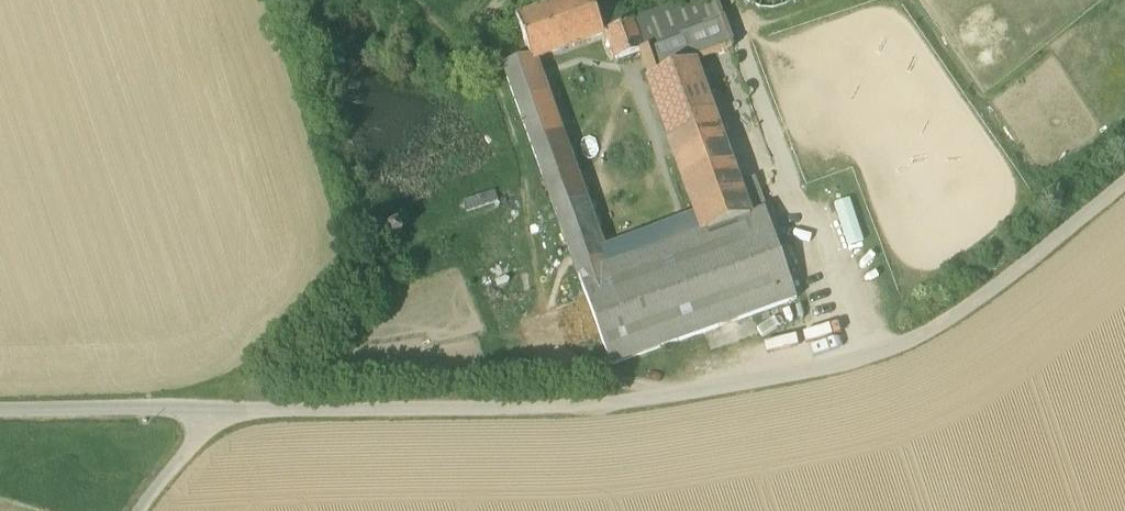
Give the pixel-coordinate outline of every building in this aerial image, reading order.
[(591,0),(566,0),(516,18),(530,56),(531,58),(603,32),(591,0)] [(633,20),(643,48),(642,49),(647,66),(651,76),(692,61),(730,48),(733,47),(732,45),(715,0),(687,0),(633,20)] [(620,24),(606,30),(606,31),(616,58),(642,49),(643,48),(633,20),(620,24)] [(530,56),(502,65),(517,104),(544,95),(531,58),(530,56)] [(738,186),(692,61),(651,76),(707,229),(746,216),(748,215),(746,210),(738,186)] [(606,265),(544,95),(517,104),(553,206),(578,275),(606,265)] [(754,181),(738,186),(746,210),(762,204),(754,181)] [(762,204),(746,210),(748,215),(764,209),(762,204)] [(796,299),(764,209),(748,215),(746,216),(777,306),(796,299)] [(606,265),(578,275),(611,365),(777,306),(746,216),(707,229),(606,265)] [(397,223),(387,227),(392,238),(402,233),(397,223)]
